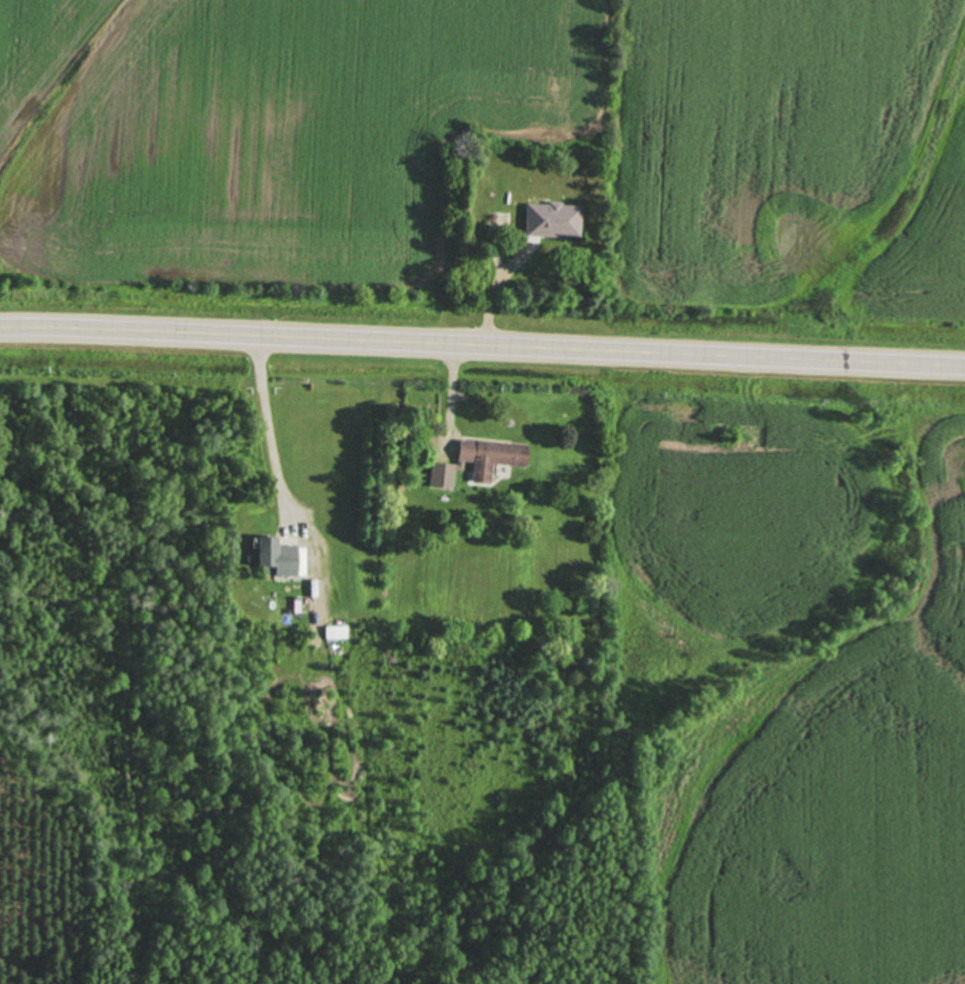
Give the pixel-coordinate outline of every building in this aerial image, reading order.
[(561,203),(561,206),(580,206),(579,237),(525,236),(526,204),(548,205),(548,202),(561,203)] [(460,438),(477,440),(477,439),(527,444),(525,464),(492,461),(490,482),(472,480),(474,460),(463,458),(462,469),(454,468),(452,487),(429,485),(432,462),(455,464),(455,462),(457,463),(460,438)] [(278,535),(278,544),(306,544),(306,570),(303,570),(303,579),(297,579),(297,575),(289,575),(289,580),(286,580),(286,575),(275,575),(275,573),(261,573),(261,567),(259,567),(259,537),(260,537),(260,535),(278,535)] [(347,637),(326,637),(326,626),(346,625),(347,637)]
